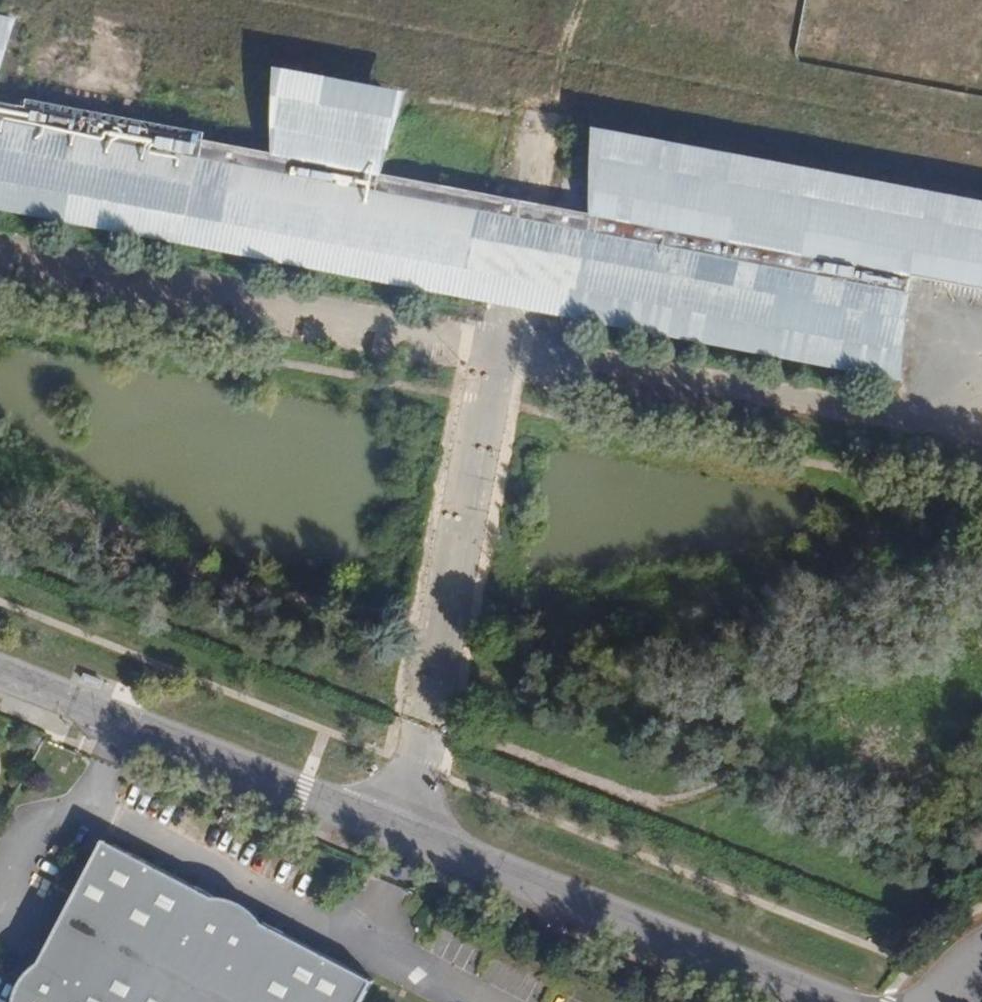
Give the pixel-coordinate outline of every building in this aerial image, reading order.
[(0,15),(0,84),(19,19),(0,15)] [(906,389),(911,279),(981,292),(981,205),(599,130),(596,217),(388,175),(412,96),(279,71),(273,154),(0,104),(0,211),(906,389)] [(98,834),(10,1001),(353,1001),(367,975),(98,834)]
